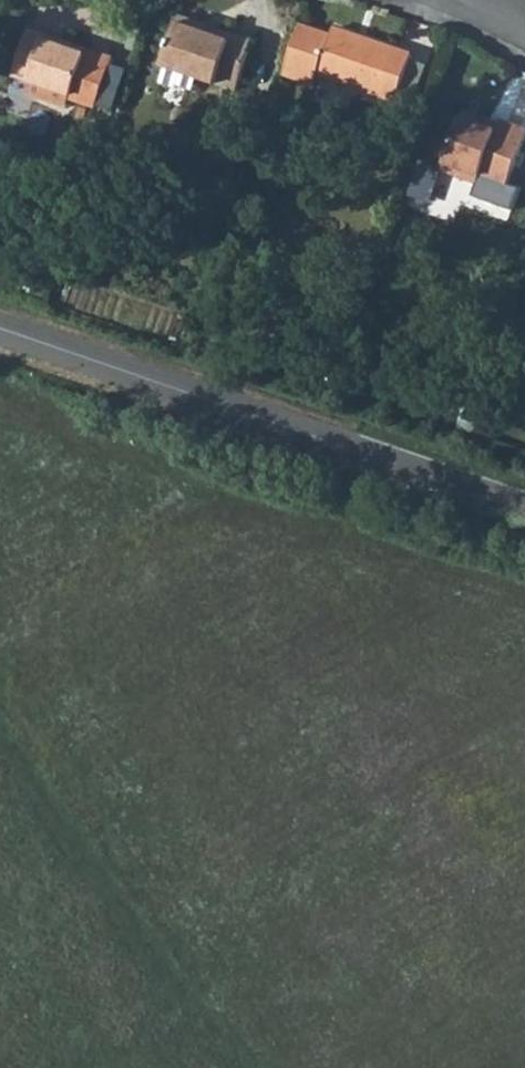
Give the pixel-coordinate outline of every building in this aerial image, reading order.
[(202,29),(204,23),(181,15),(159,80),(174,85),(176,82),(192,87),(197,75),(238,89),(252,47),(202,29)] [(254,41),(204,23),(202,29),(252,47),(254,41)] [(331,39),(298,27),(282,76),(315,87),(319,74),(396,101),(412,52),(335,26),(331,39)] [(113,62),(64,45),(62,49),(44,42),(45,38),(46,34),(28,28),(13,74),(30,80),(70,95),(74,96),(73,98),(97,106),(113,62)] [(62,49),(64,45),(45,38),(44,42),(62,49)] [(70,95),(30,80),(25,95),(64,110),(70,95)] [(95,111),(97,106),(73,98),(71,104),(95,111)] [(497,128),(495,132),(484,129),(486,124),(462,116),(446,164),(478,176),(472,192),(510,206),(517,186),(509,183),(524,134),(524,129),(499,120),(497,128)] [(77,262),(67,259),(62,269),(73,273),(77,262)]
